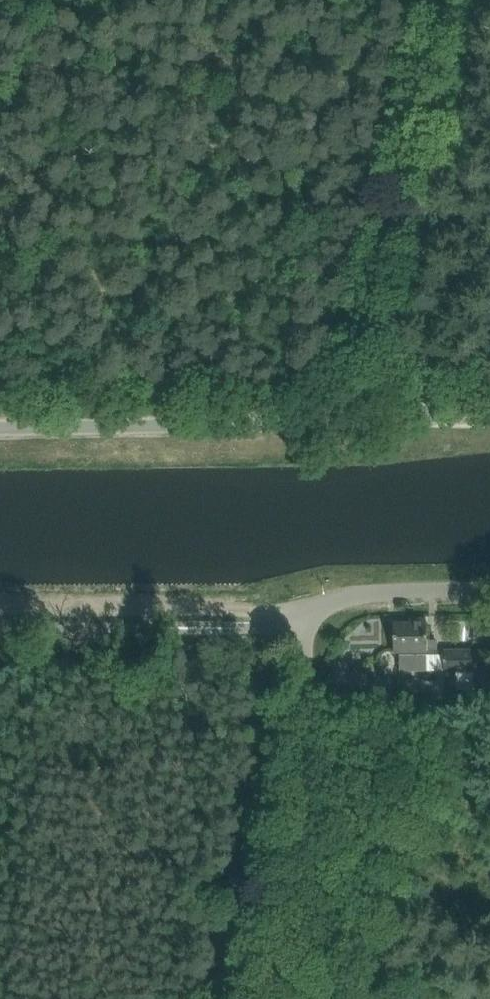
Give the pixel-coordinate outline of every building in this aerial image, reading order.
[(399,652),(400,671),(427,671),(426,652),(427,652),(427,650),(436,650),(436,640),(427,640),(427,622),(426,622),(426,618),(409,618),(409,622),(394,622),(394,652),(399,652)] [(442,640),(442,660),(466,660),(466,670),(486,669),(486,629),(466,630),(466,640),(442,640)]
